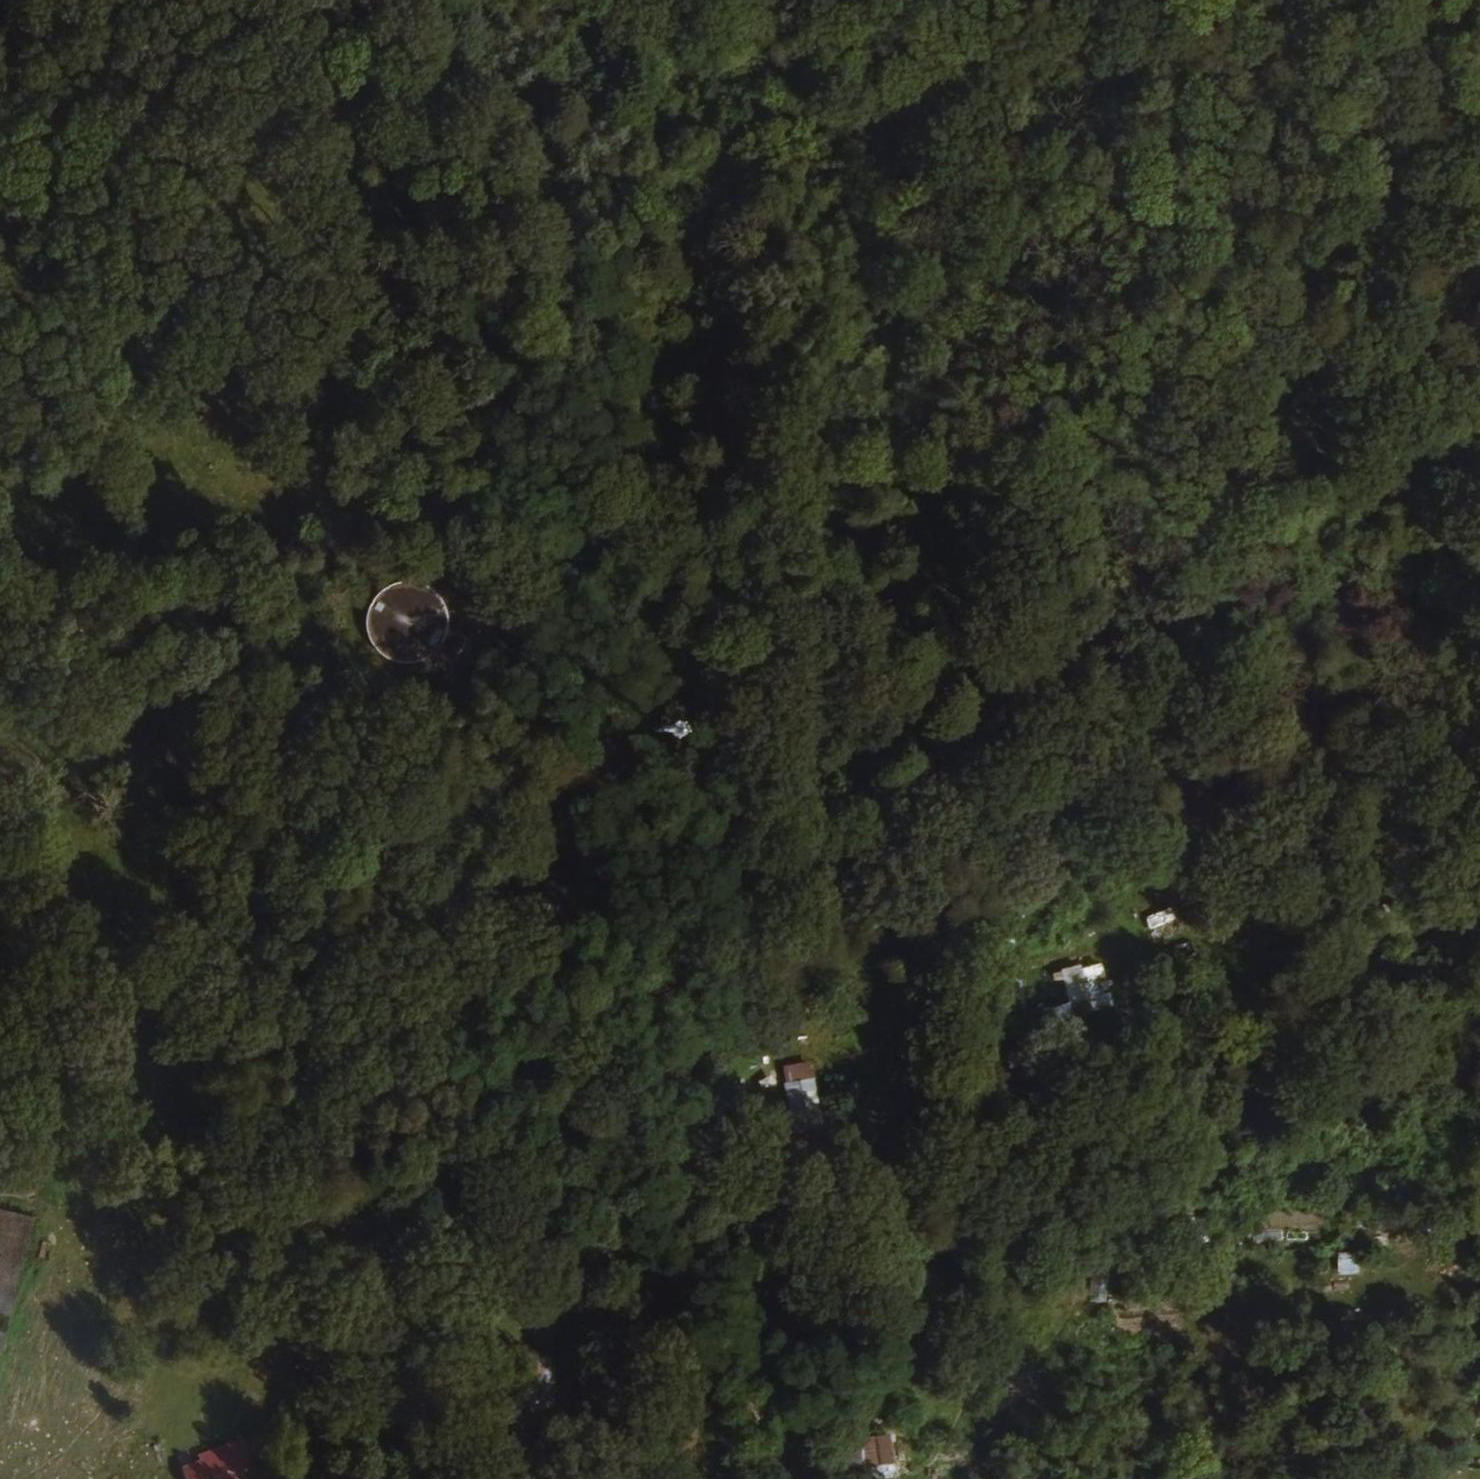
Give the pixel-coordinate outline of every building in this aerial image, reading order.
[(452,664),(463,643),(447,635),(436,655),(452,664)] [(1143,917),(1149,932),(1174,922),(1167,906),(1143,917)] [(1098,962),(1058,974),(1073,1021),(1113,1008),(1098,962)] [(820,1132),(813,1063),(781,1066),(788,1135),(820,1132)] [(46,1170),(6,1160),(0,1184),(0,1337),(46,1170)] [(1331,1254),(1330,1272),(1355,1273),(1356,1255),(1331,1254)] [(247,1448),(233,1417),(220,1423),(234,1454),(247,1448)] [(166,1446),(181,1478),(234,1454),(220,1423),(166,1446)] [(864,1476),(894,1472),(888,1431),(859,1435),(864,1476)]
